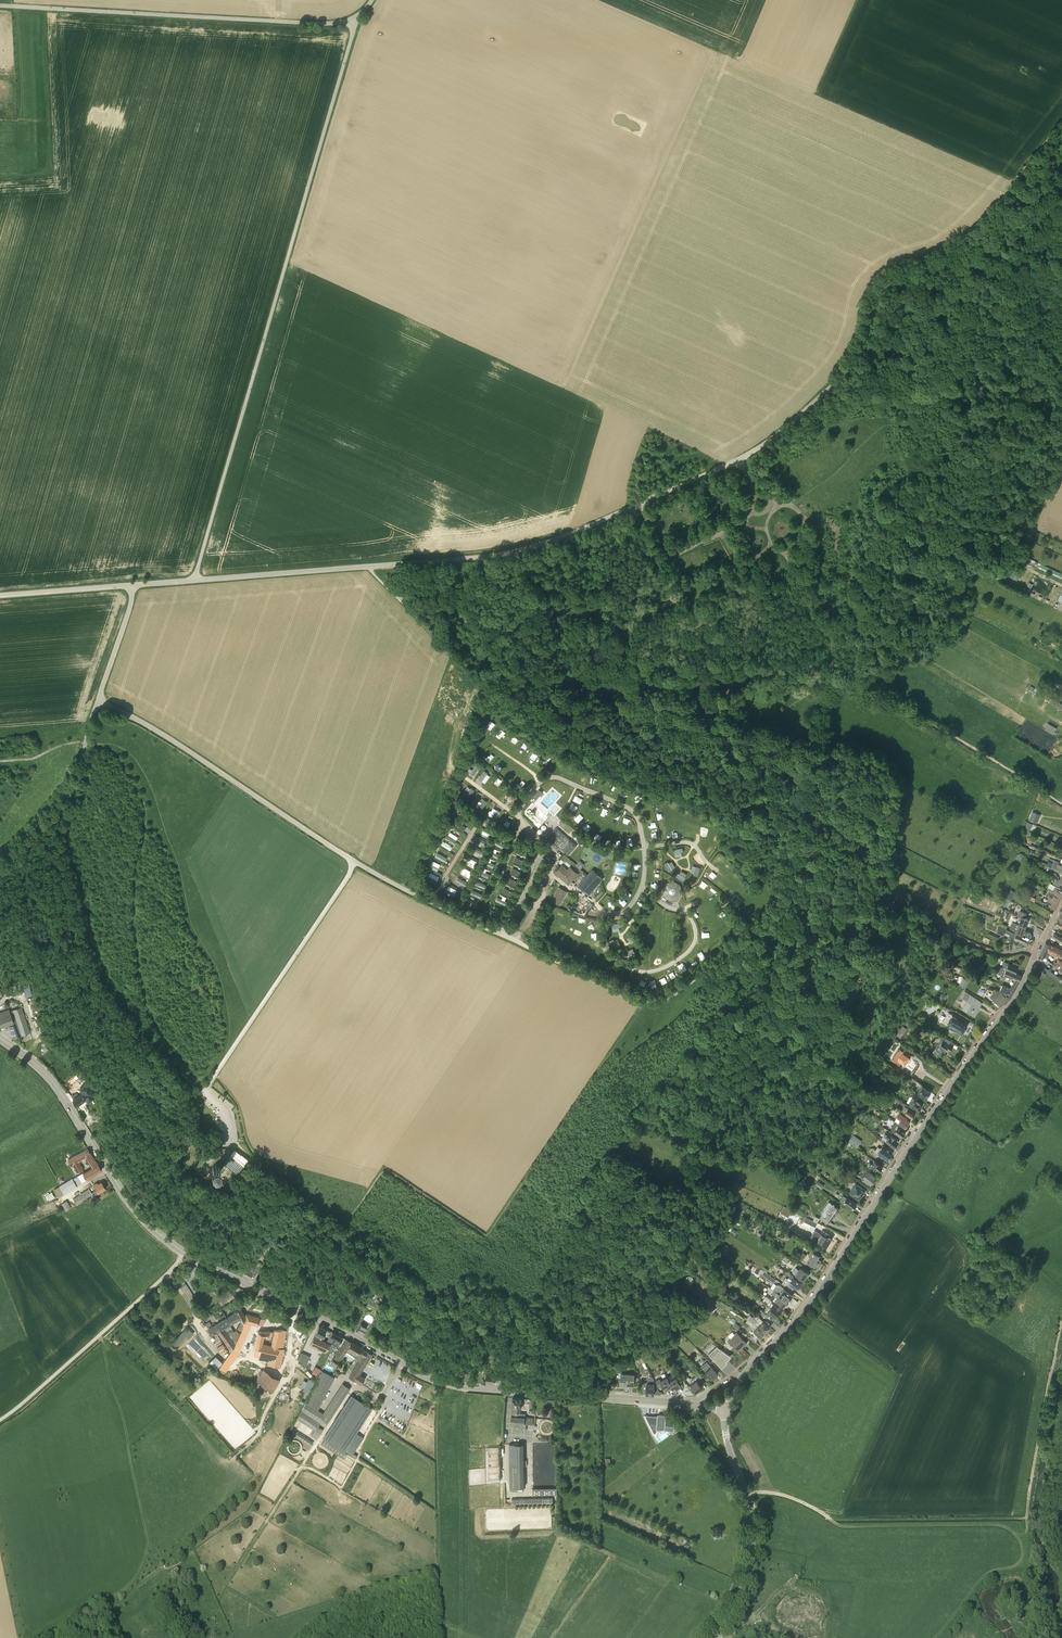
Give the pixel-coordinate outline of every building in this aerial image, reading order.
[(1018,580),(1022,568),(1017,566),(1012,578),(1018,580)] [(661,611),(680,602),(678,597),(659,605),(661,611)] [(1051,701),(1061,708),(1061,704),(1052,698),(1051,701)] [(1048,723),(1044,729),(1053,734),(1056,728),(1048,723)] [(524,752),(529,745),(524,742),(520,749),(524,752)] [(491,751),(486,758),(491,761),(496,754),(491,751)] [(546,753),(542,760),(548,762),(551,756),(546,753)] [(475,763),(473,768),(470,766),(467,771),(474,775),(480,766),(475,763)] [(478,778),(485,783),(491,775),(484,770),(478,778)] [(493,784),(491,787),(498,792),(500,790),(493,784)] [(468,786),(465,790),(467,791),(464,796),(469,799),(474,790),(468,786)] [(539,789),(533,796),(536,800),(543,792),(539,789)] [(516,802),(518,798),(507,791),(504,795),(516,802)] [(482,797),(475,805),(481,810),(488,802),(482,797)] [(454,819),(456,817),(463,810),(454,800),(445,810),(454,819)] [(491,818),(496,820),(500,810),(492,807),(489,814),(492,815),(491,818)] [(1031,814),(1029,820),(1037,823),(1039,818),(1031,814)] [(509,829),(513,822),(503,816),(499,823),(509,829)] [(458,820),(454,824),(462,831),(466,828),(458,820)] [(586,829),(590,825),(585,821),(581,825),(586,829)] [(701,826),(699,835),(707,836),(709,827),(701,826)] [(550,835),(545,840),(557,851),(558,851),(560,848),(569,855),(577,846),(568,839),(556,828),(550,835)] [(483,830),(480,836),(488,839),(491,833),(483,830)] [(456,839),(459,836),(450,831),(448,834),(456,839)] [(999,843),(996,848),(999,850),(1003,844),(1004,843),(1005,843),(1006,841),(1011,843),(1012,842),(1003,837),(1000,841),(999,843)] [(497,838),(494,844),(503,848),(506,842),(497,838)] [(443,840),(440,844),(450,850),(453,846),(443,840)] [(500,854),(498,853),(500,850),(492,848),(490,855),(498,858),(500,854)] [(438,850),(435,856),(444,860),(447,854),(438,850)] [(1018,854),(1016,857),(1020,861),(1024,856),(1020,853),(1019,854),(1018,854)] [(474,867),(477,861),(468,857),(465,863),(474,867)] [(488,857),(485,864),(493,868),(496,861),(488,857)] [(584,865),(580,860),(576,864),(580,869),(584,865)] [(1055,860),(1053,864),(1051,867),(1060,871),(1060,872),(1061,873),(1061,864),(1055,860)] [(672,869),(668,861),(664,864),(669,871),(672,869)] [(463,867),(460,873),(470,878),(473,871),(463,867)] [(483,867),(480,874),(488,878),(492,871),(483,867)] [(562,867),(557,873),(568,884),(577,874),(570,867),(567,871),(562,867)] [(578,885),(589,895),(603,879),(592,869),(578,885)] [(685,878),(678,873),(675,876),(683,881),(685,878)] [(685,874),(686,882),(693,881),(692,873),(685,874)] [(484,889),(486,884),(475,879),(473,884),(484,889)] [(700,885),(705,889),(708,884),(703,880),(700,885)] [(1061,898),(1061,895),(1061,892),(1059,891),(1060,889),(1058,888),(1061,883),(1056,880),(1053,885),(1055,886),(1053,890),(1048,888),(1047,890),(1048,891),(1056,895),(1055,895),(1061,898)] [(680,885),(674,881),(667,883),(663,889),(665,896),(671,900),(678,898),(682,892),(680,885)] [(443,892),(454,897),(457,893),(445,887),(443,892)] [(469,893),(480,898),(482,893),(471,888),(469,893)] [(560,905),(567,892),(559,888),(552,900),(560,905)] [(1033,897),(1036,890),(1033,889),(1032,891),(1029,896),(1024,894),(1024,893),(1022,891),(1021,892),(1020,891),(1019,894),(1020,894),(1034,903),(1035,900),(1034,899),(1035,898),(1033,897)] [(1013,891),(1008,898),(1011,900),(1016,893),(1013,891)] [(1055,909),(1061,898),(1055,895),(1056,895),(1048,891),(1047,894),(1050,896),(1049,896),(1047,901),(1052,903),(1051,905),(1046,903),(1045,904),(1055,909)] [(497,896),(495,900),(504,905),(507,898),(503,895),(501,898),(497,896)] [(476,907),(478,900),(467,897),(465,904),(476,907)] [(635,906),(633,910),(639,914),(642,910),(635,906)] [(697,918),(701,914),(698,909),(693,913),(697,918)] [(1020,916),(1017,923),(1025,926),(1028,919),(1025,918),(1027,913),(1020,911),(1019,911),(1017,916),(1020,916)] [(1047,920),(1035,914),(1032,920),(1044,926),(1047,920)] [(1012,922),(1009,930),(1022,935),(1024,931),(1025,927),(1025,926),(1017,923),(1012,922)] [(1020,941),(1022,935),(1009,930),(999,926),(996,932),(1003,935),(1005,932),(1010,934),(1010,935),(1009,937),(1014,939),(1014,940),(1016,941),(1017,940),(1020,941)] [(1031,933),(1027,932),(1024,931),(1022,935),(1020,941),(1028,944),(1030,938),(1029,938),(1031,933)] [(1061,937),(1054,932),(1051,936),(1061,943),(1061,937)] [(638,941),(633,933),(630,935),(635,943),(638,941)] [(1046,951),(1049,944),(1045,942),(1039,955),(1041,955),(1039,958),(1043,960),(1044,957),(1047,959),(1049,954),(1050,953),(1046,951)] [(1050,953),(1049,954),(1057,958),(1058,956),(1061,957),(1061,949),(1049,944),(1046,951),(1050,953)] [(1053,965),(1061,972),(1061,966),(1061,965),(1056,962),(1054,961),(1053,965)] [(998,966),(996,974),(1001,976),(1002,976),(1003,974),(1003,971),(1004,970),(1004,968),(1008,969),(1011,971),(1015,973),(1016,972),(1017,972),(1017,970),(1017,969),(1018,967),(1004,962),(1002,968),(998,966)] [(1037,966),(1043,970),(1046,972),(1048,974),(1057,979),(1059,981),(1061,977),(1059,976),(1059,977),(1051,971),(1052,969),(1050,968),(1048,969),(1045,967),(1042,966),(1039,964),(1037,966)] [(996,978),(995,981),(998,983),(1000,984),(1002,984),(1005,976),(1013,979),(1014,979),(1011,985),(1016,987),(1019,980),(1021,975),(1020,975),(1015,973),(1011,971),(1008,969),(1004,968),(1004,970),(1003,971),(1003,974),(1002,976),(1001,976),(1000,980),(996,978)] [(963,978),(960,982),(967,986),(969,981),(963,978)] [(1010,987),(1002,984),(1000,984),(998,983),(997,985),(1001,987),(999,990),(1006,994),(1010,996),(1011,997),(1016,987),(1011,985),(1010,987)] [(1005,1003),(1010,996),(1006,994),(999,990),(998,992),(997,992),(996,991),(991,997),(993,1000),(997,1004),(1000,1006),(1004,1001),(1005,1003)] [(964,992),(961,998),(966,1001),(964,1005),(969,1008),(966,1012),(974,1016),(978,1009),(977,1009),(982,1002),(979,1000),(964,992)] [(22,1007),(12,1009),(13,1010),(9,1011),(9,1009),(0,1012),(0,1025),(1,1027),(8,1024),(13,1038),(30,1032),(22,1007)] [(961,1033),(966,1025),(956,1019),(957,1017),(952,1015),(948,1012),(942,1022),(946,1025),(950,1027),(950,1028),(950,1029),(951,1030),(953,1030),(955,1029),(961,1033)] [(902,1025),(894,1037),(894,1038),(898,1040),(907,1029),(902,1025)] [(950,1041),(943,1037),(941,1039),(937,1045),(935,1049),(941,1052),(943,1049),(945,1050),(946,1048),(950,1051),(953,1047),(949,1044),(950,1041)] [(903,1050),(899,1047),(898,1048),(899,1048),(892,1059),(897,1062),(898,1060),(904,1064),(909,1057),(903,1053),(904,1050),(903,1050)] [(77,1092),(72,1096),(73,1099),(76,1105),(80,1103),(86,1099),(88,1102),(92,1100),(94,1098),(93,1095),(95,1094),(88,1083),(87,1084),(81,1087),(80,1088),(83,1093),(79,1095),(77,1092)] [(921,1086),(917,1093),(925,1098),(926,1099),(931,1102),(933,1098),(932,1098),(934,1094),(930,1091),(921,1086)] [(911,1096),(906,1102),(909,1104),(918,1110),(918,1111),(923,1114),(925,1111),(920,1108),(920,1106),(922,1103),(919,1101),(916,1099),(912,1096),(911,1096)] [(912,1118),(914,1116),(913,1116),(915,1113),(905,1106),(901,1111),(904,1113),(911,1118),(912,1118)] [(898,1122),(905,1127),(911,1131),(914,1127),(912,1126),(914,1124),(909,1121),(906,1119),(907,1117),(900,1112),(897,1117),(900,1119),(898,1122)] [(908,1135),(904,1132),(906,1130),(895,1122),(890,1128),(892,1129),(891,1129),(901,1136),(902,1136),(902,1137),(906,1139),(908,1135)] [(896,1143),(899,1140),(896,1138),(896,1137),(886,1131),(881,1138),(894,1146),(893,1147),(898,1151),(901,1147),(896,1143)] [(853,1134),(848,1141),(854,1145),(859,1139),(853,1134)] [(871,1148),(869,1151),(876,1156),(878,1153),(886,1159),(890,1154),(894,1156),(898,1151),(890,1146),(888,1149),(883,1145),(881,1148),(877,1153),(871,1148)] [(86,1149),(68,1159),(71,1166),(73,1165),(77,1172),(78,1172),(82,1170),(84,1169),(80,1162),(82,1162),(81,1160),(85,1158),(91,1167),(92,1167),(93,1168),(99,1164),(98,1163),(97,1161),(88,1148),(86,1149)] [(244,1164),(231,1154),(223,1162),(237,1173),(244,1164)] [(870,1161),(867,1165),(871,1167),(876,1170),(877,1168),(879,1170),(879,1171),(883,1174),(886,1168),(883,1166),(875,1160),(873,1163),(870,1161)] [(83,1173),(86,1179),(102,1169),(99,1164),(93,1168),(92,1167),(91,1167),(83,1173)] [(214,1174),(219,1173),(221,1170),(220,1166),(217,1164),(213,1165),(211,1168),(212,1172),(214,1174)] [(872,1184),(874,1181),(873,1180),(875,1176),(867,1170),(862,1178),(861,1179),(867,1183),(869,1182),(872,1184)] [(80,1175),(77,1176),(82,1182),(86,1179),(83,1173),(80,1175)] [(73,1178),(67,1181),(72,1189),(77,1186),(73,1178)] [(94,1190),(93,1191),(95,1195),(96,1194),(98,1193),(106,1188),(101,1182),(98,1184),(97,1182),(93,1185),(95,1189),(94,1190)] [(853,1187),(849,1193),(852,1195),(856,1198),(855,1198),(859,1200),(862,1196),(861,1196),(862,1194),(863,1194),(866,1190),(857,1184),(856,1184),(853,1187)] [(82,1192),(73,1198),(76,1204),(77,1205),(78,1205),(90,1197),(90,1196),(92,1194),(89,1188),(82,1192)] [(843,1194),(840,1199),(843,1201),(843,1202),(853,1208),(855,1210),(859,1204),(857,1203),(847,1196),(843,1194)] [(66,1211),(71,1207),(67,1200),(61,1204),(66,1211)] [(825,1210),(823,1212),(823,1215),(826,1217),(825,1217),(830,1220),(831,1221),(833,1218),(832,1216),(833,1215),(835,1212),(838,1211),(840,1209),(838,1208),(835,1205),(834,1203),(832,1203),(830,1202),(828,1202),(827,1204),(827,1206),(825,1206),(824,1208),(824,1210),(825,1210)] [(786,1207),(782,1213),(788,1217),(791,1211),(786,1207)] [(815,1226),(817,1222),(805,1217),(803,1221),(815,1226)] [(822,1230),(820,1233),(814,1230),(810,1236),(816,1240),(815,1241),(826,1247),(831,1239),(828,1237),(829,1235),(822,1230)] [(806,1254),(801,1261),(806,1264),(807,1263),(811,1266),(812,1264),(814,1260),(815,1261),(818,1258),(817,1257),(818,1254),(811,1249),(808,1253),(807,1253),(806,1254)] [(249,1279),(254,1270),(253,1270),(256,1264),(250,1261),(243,1275),(249,1279)] [(807,1278),(810,1274),(800,1267),(799,1269),(796,1268),(793,1273),(795,1275),(803,1280),(805,1276),(807,1278)] [(764,1272),(762,1274),(774,1283),(776,1280),(764,1272)] [(785,1277),(783,1280),(786,1281),(784,1285),(791,1290),(794,1286),(797,1288),(801,1282),(796,1279),(797,1278),(791,1274),(788,1278),(785,1277)] [(225,1291),(229,1296),(232,1299),(238,1294),(230,1285),(225,1291)] [(778,1287),(775,1291),(788,1301),(788,1300),(795,1305),(798,1301),(791,1296),(793,1294),(784,1288),(779,1285),(778,1287)] [(772,1296),(770,1299),(772,1300),(775,1302),(776,1301),(783,1307),(784,1306),(785,1306),(787,1304),(792,1309),(795,1305),(788,1300),(788,1301),(775,1291),(774,1290),(771,1293),(772,1294),(772,1295),(772,1296)] [(772,1300),(770,1299),(766,1296),(761,1302),(767,1306),(764,1310),(761,1308),(758,1311),(770,1319),(780,1327),(782,1324),(775,1318),(776,1318),(778,1316),(777,1315),(782,1309),(771,1302),(772,1300)] [(233,1313),(226,1317),(230,1324),(239,1319),(241,1321),(237,1330),(236,1329),(234,1331),(231,1338),(235,1344),(238,1339),(238,1338),(245,1324),(244,1323),(244,1321),(246,1318),(245,1317),(240,1308),(232,1313),(233,1313)] [(246,1318),(244,1321),(258,1325),(260,1317),(246,1313),(245,1317),(246,1318)] [(750,1314),(747,1318),(748,1319),(758,1326),(760,1327),(765,1332),(770,1327),(763,1321),(759,1318),(756,1321),(753,1317),(750,1314)] [(360,1316),(356,1324),(359,1326),(356,1330),(363,1334),(367,1326),(370,1322),(364,1318),(360,1316)] [(224,1328),(230,1324),(226,1317),(216,1324),(220,1331),(224,1328)] [(748,1320),(745,1322),(748,1325),(751,1328),(754,1330),(754,1331),(760,1337),(765,1332),(760,1327),(758,1326),(748,1319),(748,1320)] [(216,1324),(208,1329),(212,1335),(218,1332),(220,1331),(216,1324)] [(314,1336),(310,1345),(318,1349),(319,1349),(320,1348),(326,1351),(328,1349),(331,1344),(327,1342),(323,1340),(325,1337),(323,1336),(326,1329),(319,1325),(314,1336)] [(194,1333),(187,1327),(171,1343),(175,1347),(186,1336),(189,1338),(194,1333)] [(218,1332),(231,1351),(235,1345),(235,1344),(231,1338),(224,1328),(220,1331),(218,1332)] [(258,1331),(254,1347),(261,1349),(258,1359),(269,1361),(268,1364),(280,1367),(281,1367),(282,1359),(285,1349),(283,1348),(287,1330),(286,1330),(282,1329),(274,1330),(274,1332),(274,1335),(271,1345),(265,1343),(262,1343),(263,1340),(264,1336),(269,1335),(269,1332),(270,1331),(264,1332),(258,1331)] [(340,1347),(345,1338),(342,1337),(332,1332),(330,1336),(335,1339),(334,1341),(332,1344),(331,1344),(328,1349),(331,1351),(335,1344),(337,1345),(340,1347)] [(737,1332),(734,1334),(731,1338),(727,1342),(738,1352),(747,1342),(737,1332)] [(336,1353),(335,1354),(342,1358),(346,1351),(356,1358),(360,1360),(351,1373),(350,1375),(349,1376),(361,1384),(365,1377),(360,1374),(372,1354),(366,1350),(361,1348),(358,1346),(357,1345),(345,1338),(340,1347),(339,1349),(336,1353)] [(217,1348),(216,1348),(219,1351),(225,1347),(223,1343),(217,1348)] [(695,1347),(691,1352),(696,1357),(700,1352),(695,1347)] [(709,1355),(722,1368),(728,1362),(727,1361),(731,1357),(717,1347),(709,1355)] [(306,1366),(310,1356),(302,1352),(299,1359),(306,1366)] [(707,1361),(700,1366),(703,1369),(711,1379),(712,1380),(719,1375),(717,1374),(708,1363),(709,1363),(707,1361)] [(310,1372),(317,1375),(320,1368),(314,1365),(310,1372)] [(278,1379),(281,1372),(268,1366),(267,1370),(261,1368),(255,1382),(275,1391),(276,1388),(281,1390),(285,1382),(278,1379)] [(334,1377),(322,1371),(306,1402),(297,1418),(312,1428),(314,1429),(315,1430),(311,1435),(317,1439),(320,1434),(315,1430),(320,1422),(326,1426),(350,1388),(342,1383),(323,1413),(318,1410),(334,1377)] [(487,1381),(488,1381),(489,1382),(490,1382),(491,1382),(494,1382),(500,1382),(501,1383),(502,1374),(495,1373),(495,1372),(487,1372),(487,1381)] [(690,1380),(692,1382),(690,1384),(696,1391),(702,1386),(701,1385),(704,1382),(701,1378),(703,1376),(699,1372),(690,1380)] [(634,1373),(625,1373),(620,1373),(620,1377),(620,1386),(629,1387),(629,1384),(633,1384),(634,1373)] [(675,1374),(668,1377),(669,1380),(672,1386),(673,1390),(678,1388),(681,1386),(676,1377),(675,1374)] [(647,1383),(641,1383),(642,1388),(643,1393),(646,1394),(661,1395),(661,1394),(657,1388),(654,1388),(655,1384),(653,1384),(654,1380),(651,1377),(649,1376),(649,1378),(647,1383)] [(307,1377),(306,1380),(302,1379),(300,1385),(303,1386),(302,1390),(308,1393),(314,1380),(307,1377)] [(672,1386),(669,1380),(667,1377),(660,1380),(659,1378),(656,1380),(659,1387),(662,1386),(664,1390),(672,1386)] [(520,1410),(521,1398),(513,1398),(511,1407),(512,1407),(512,1409),(511,1423),(524,1424),(532,1424),(533,1417),(530,1417),(525,1417),(517,1416),(517,1410),(520,1410)] [(660,1416),(657,1416),(645,1415),(654,1433),(656,1432),(657,1430),(657,1429),(662,1429),(665,1428),(665,1426),(674,1426),(675,1418),(665,1417),(666,1415),(660,1415),(660,1416)] [(310,1447),(312,1442),(293,1429),(290,1434),(310,1447)] [(523,1460),(509,1461),(510,1491),(513,1491),(513,1488),(516,1488),(516,1491),(523,1491),(523,1488),(523,1460)] [(552,1498),(512,1499),(512,1506),(553,1505),(552,1498)] [(673,1548),(662,1542),(660,1545),(671,1550),(672,1549),(678,1553),(680,1551),(673,1546),(673,1548)]
